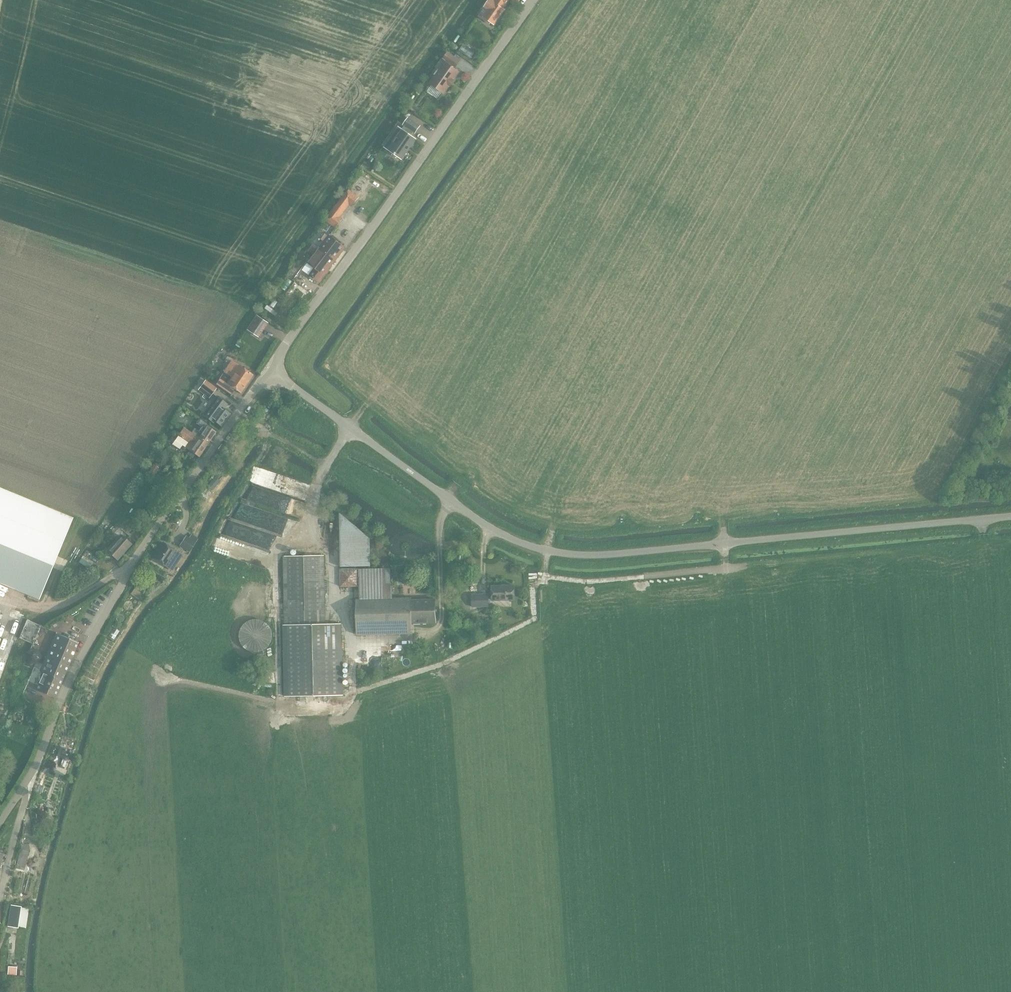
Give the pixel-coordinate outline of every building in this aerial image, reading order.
[(494,23),(504,9),(503,8),(508,0),(490,0),(485,7),(489,9),(483,18),(491,23),(492,22),(494,23)] [(449,52),(444,58),(456,66),(460,61),(449,52)] [(444,93),(450,85),(450,86),(455,80),(454,79),(459,72),(446,62),(440,70),(439,69),(435,74),(436,75),(430,83),(444,93)] [(389,150),(402,159),(416,139),(411,136),(414,132),(415,133),(420,126),(408,118),(403,125),(405,126),(402,130),(398,127),(393,134),(397,137),(389,150)] [(348,202),(353,206),(358,198),(349,191),(327,220),(336,227),(342,220),(337,216),(348,202)] [(319,282),(345,247),(329,235),(320,248),(314,244),(310,250),(314,253),(313,254),(314,255),(312,258),(309,255),(308,257),(311,259),(308,263),(316,268),(310,276),(319,282)] [(304,268),(308,260),(302,257),(298,264),(304,268)] [(258,316),(248,330),(260,338),(269,324),(258,316)] [(235,389),(240,393),(253,374),(239,366),(233,362),(225,373),(231,377),(227,384),(219,379),(216,384),(231,394),(235,389)] [(217,388),(205,380),(198,390),(204,394),(206,391),(211,395),(217,388)] [(217,397),(203,415),(213,422),(214,421),(221,426),(229,414),(223,409),(227,404),(217,397)] [(188,421),(178,414),(174,419),(185,427),(188,421)] [(197,424),(202,427),(200,429),(203,431),(201,434),(194,429),(192,433),(208,444),(216,432),(207,426),(207,424),(199,419),(198,421),(199,422),(197,424)] [(184,428),(178,435),(172,444),(179,448),(182,445),(190,450),(187,454),(192,458),(195,454),(199,457),(208,444),(192,433),(184,428)] [(152,465),(149,472),(154,475),(158,468),(153,465),(152,465)] [(170,472),(164,481),(172,486),(178,478),(170,472)] [(172,488),(166,485),(155,499),(161,503),(172,488)] [(73,518),(0,488),(0,583),(39,599),(73,518)] [(231,518),(225,534),(273,552),(279,535),(260,528),(267,510),(241,501),(234,519),(231,518)] [(339,513),(340,539),(340,567),(371,566),(370,538),(341,513),(339,513)] [(117,559),(130,544),(121,536),(108,551),(117,559)] [(152,558),(165,566),(172,570),(182,555),(175,551),(163,542),(152,558)] [(284,556),(285,625),(284,625),(285,696),(342,695),(341,624),(324,624),(323,555),(284,556)] [(356,600),(356,614),(357,635),(412,634),(412,623),(436,623),(435,599),(411,600),(412,598),(391,599),(391,568),(359,569),(359,600),(356,600)] [(138,583),(131,593),(138,598),(145,588),(138,583)] [(492,600),(514,600),(514,585),(492,586),(492,600)] [(69,615),(66,621),(70,623),(74,617),(69,615)] [(33,644),(41,626),(27,620),(19,638),(33,644)] [(56,633),(40,669),(34,667),(28,681),(38,685),(36,689),(55,697),(78,642),(56,633)] [(271,649),(270,634),(262,634),(263,640),(248,641),(249,650),(271,649)] [(35,650),(30,653),(35,661),(40,658),(35,650)] [(22,844),(16,868),(24,870),(30,846),(22,844)] [(8,921),(18,922),(21,904),(10,902),(8,921)] [(8,966),(7,974),(16,974),(16,966),(8,966)]
